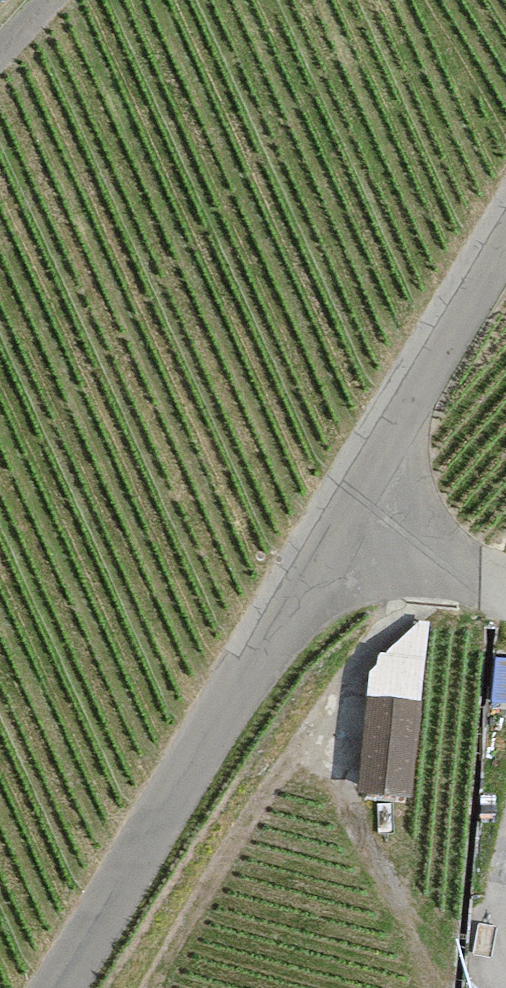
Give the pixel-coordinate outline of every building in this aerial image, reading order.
[(414,703),(364,698),(355,789),(406,793),(414,703)]
